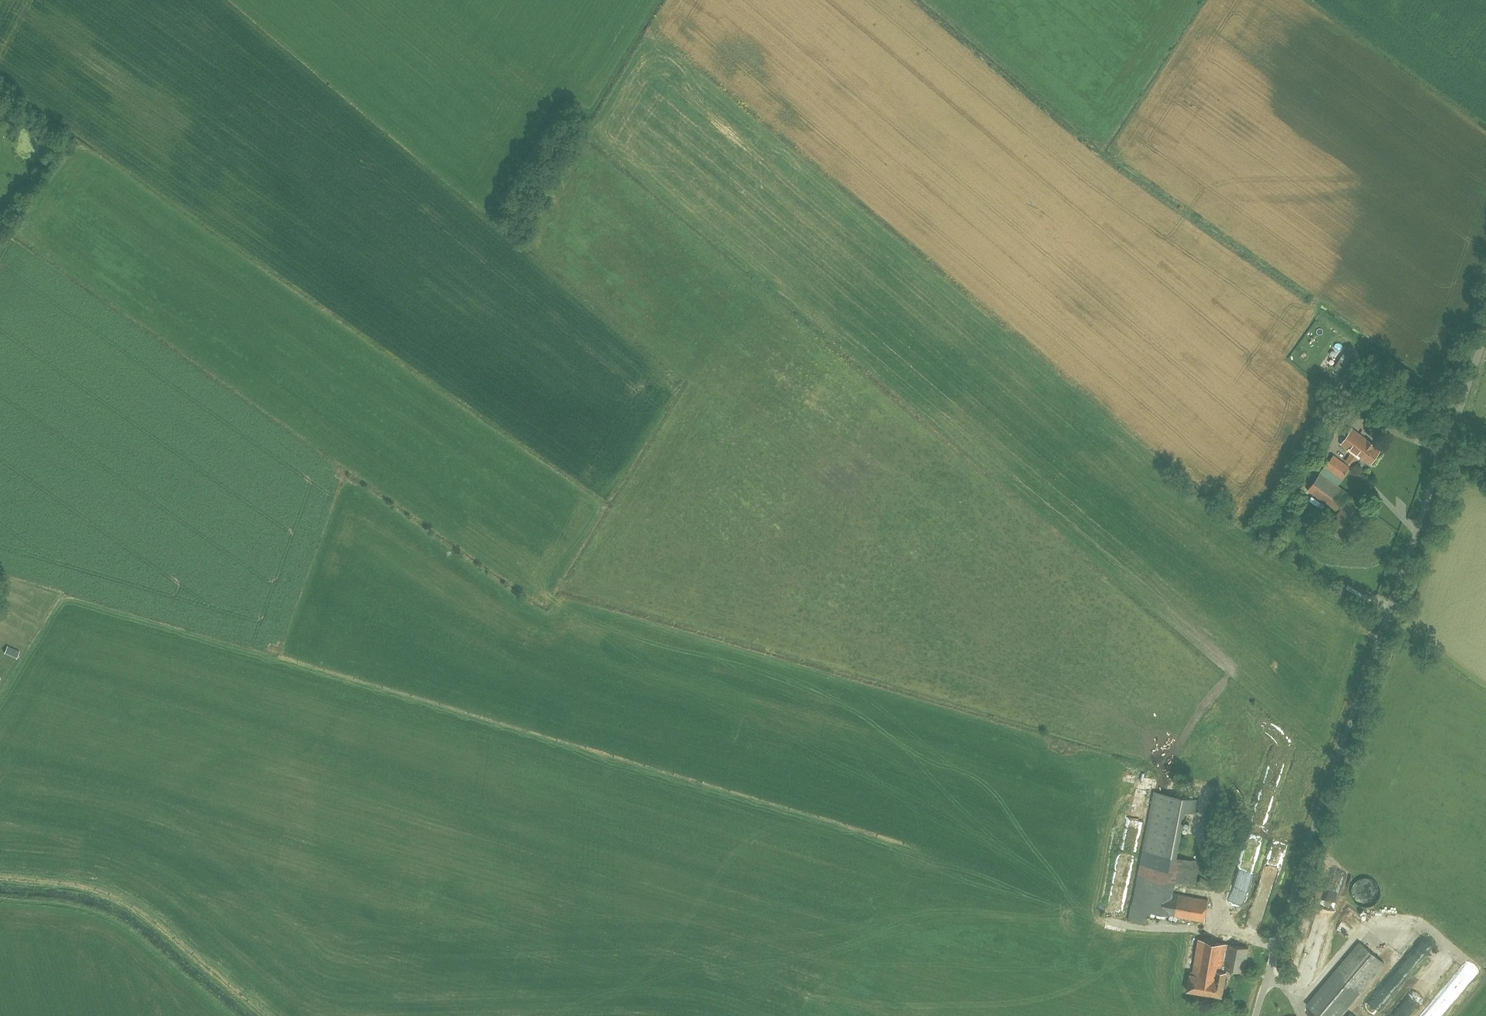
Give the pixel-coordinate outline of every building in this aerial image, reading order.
[(1341,372),(1356,353),(1353,351),(1348,347),(1334,368),(1339,371),(1341,372)] [(1358,398),(1358,397),(1355,403),(1368,411),(1372,406),(1358,398)] [(1376,445),(1353,428),(1339,447),(1346,452),(1348,450),(1351,452),(1349,454),(1351,455),(1356,459),(1359,456),(1358,455),(1359,454),(1371,463),(1380,451),(1374,447),(1376,445)] [(1350,466),(1345,463),(1334,454),(1325,466),(1342,478),(1350,466)] [(1305,477),(1317,461),(1307,455),(1296,470),(1305,477)] [(1350,466),(1356,459),(1351,455),(1345,463),(1350,466)] [(1337,484),(1321,473),(1316,478),(1333,490),(1337,485),(1337,484)] [(1333,490),(1316,478),(1308,490),(1337,510),(1349,493),(1337,485),(1337,484),(1333,490)] [(1347,541),(1371,509),(1351,495),(1328,527),(1347,541)] [(1154,792),(1147,833),(1181,838),(1186,811),(1195,812),(1197,800),(1154,792)] [(1133,904),(1149,907),(1153,891),(1170,892),(1173,878),(1178,854),(1181,838),(1147,833),(1133,904)] [(1201,859),(1178,854),(1173,878),(1197,884),(1201,859)] [(1206,888),(1210,882),(1202,876),(1197,882),(1206,888)] [(1153,891),(1149,911),(1205,921),(1209,899),(1170,892),(1153,891)] [(1149,907),(1133,904),(1132,904),(1129,920),(1146,924),(1149,907)] [(1223,971),(1223,968),(1229,944),(1199,939),(1193,971),(1191,971),(1188,991),(1222,996),(1224,986),(1227,987),(1228,980),(1225,980),(1226,971),(1223,971)] [(1424,939),(1414,954),(1422,960),(1432,944),(1424,939)] [(1361,992),(1385,964),(1360,942),(1306,1004),(1320,1015),(1341,1015),(1361,992)] [(1249,947),(1229,944),(1223,968),(1245,972),(1249,947)] [(1442,986),(1433,977),(1393,1015),(1412,1015),(1442,986)] [(1379,1010),(1396,994),(1389,986),(1371,1002),(1379,1010)] [(1454,1008),(1446,999),(1429,1015),(1445,1015),(1454,1008)]
